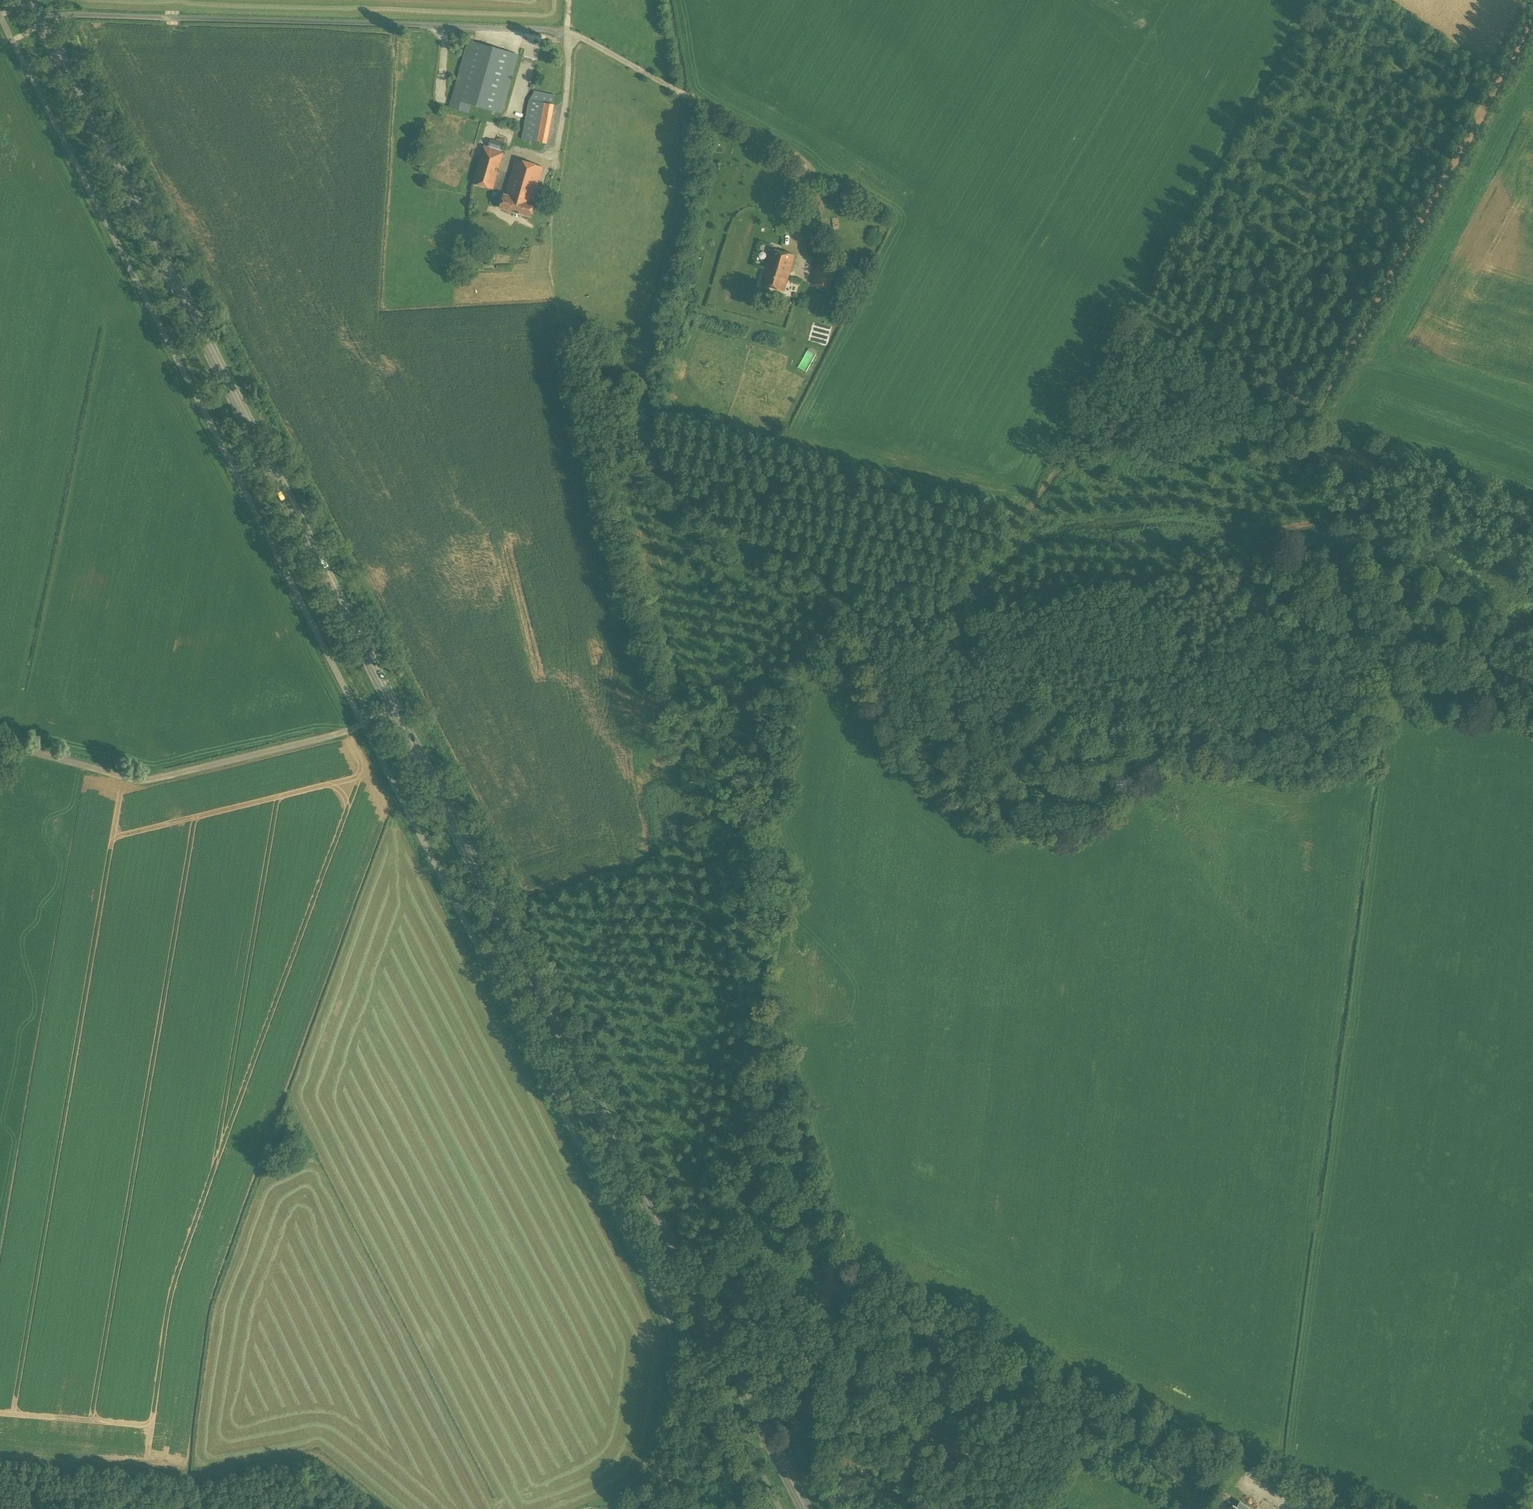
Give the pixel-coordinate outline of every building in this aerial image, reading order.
[(502,113),(518,55),(474,42),(468,40),(452,98),(449,107),(468,112),(471,104),(502,113)] [(546,143),(553,104),(529,100),(522,139),(546,143)] [(502,148),(504,143),(497,141),(490,139),(488,146),(484,145),(482,150),(480,159),(472,183),(493,189),(505,151),(502,150),(502,148)] [(515,212),(530,164),(516,160),(506,194),(504,194),(500,208),(515,212)] [(530,164),(515,212),(531,217),(535,203),(533,203),(543,168),(530,164)] [(784,291),(794,255),(772,249),(761,284),(784,291)] [(811,341),(828,345),(833,326),(816,321),(811,341)] [(800,367),(808,372),(818,354),(809,350),(800,367)]
